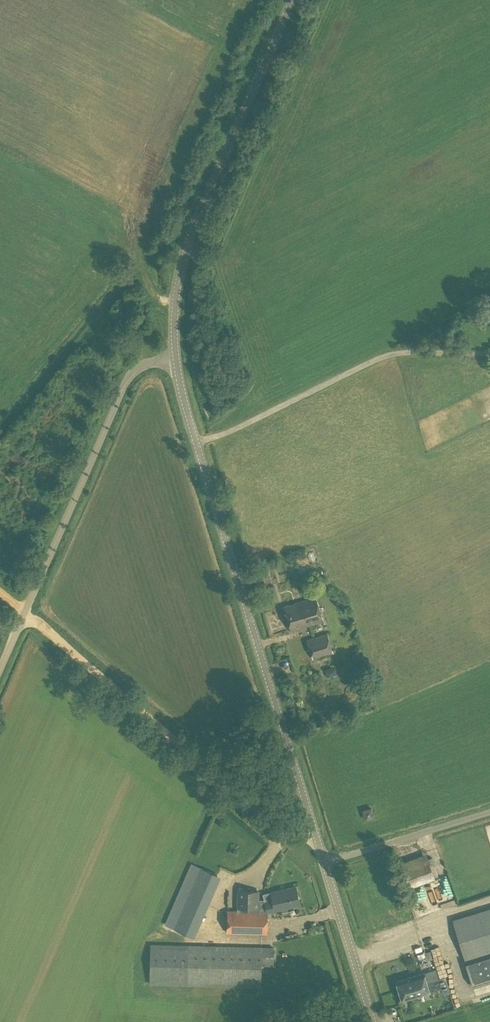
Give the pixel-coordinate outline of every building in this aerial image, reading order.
[(291,630),(323,621),(316,597),(284,606),(291,630)] [(314,659),(333,653),(328,633),(307,639),(314,659)] [(366,818),(374,816),(371,808),(363,810),(366,818)] [(407,888),(435,878),(426,853),(398,863),(407,888)] [(195,938),(221,876),(191,863),(165,925),(195,938)] [(267,912),(300,905),(296,887),(271,892),(263,894),(265,901),(258,900),(258,892),(238,891),(238,911),(235,911),(228,911),(227,933),(267,934),(267,912)] [(433,910),(445,903),(442,897),(430,904),(433,910)] [(465,960),(474,988),(489,982),(489,908),(453,920),(465,960)] [(274,965),(274,948),(262,948),(150,945),(149,984),(261,987),(262,965),(274,965)] [(426,961),(433,959),(430,951),(424,952),(426,961)] [(439,979),(439,978),(436,969),(425,973),(425,972),(397,981),(399,989),(414,985),(414,987),(420,986),(419,983),(427,981),(427,982),(439,979)] [(414,985),(399,989),(403,1000),(430,992),(430,991),(441,988),(443,992),(449,990),(448,986),(445,976),(439,978),(439,979),(427,982),(427,981),(419,983),(420,986),(414,987),(414,985)]
